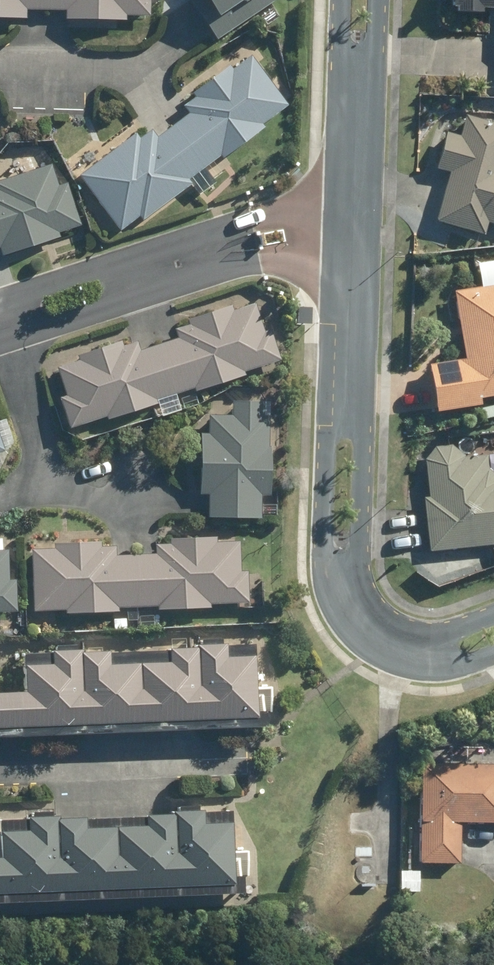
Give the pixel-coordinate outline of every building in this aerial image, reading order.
[(27,18),(28,12),(49,12),(49,0),(0,0),(0,18),(27,18)] [(68,12),(68,21),(128,22),(128,17),(153,18),(153,0),(49,0),(49,12),(68,12)] [(219,42),(281,0),(190,0),(219,42)] [(457,12),(485,13),(485,9),(493,9),(493,0),(457,0),(457,12)] [(175,128),(207,169),(223,157),(224,159),(267,128),(265,126),(291,107),(254,57),(235,71),(232,66),(194,95),(198,100),(187,108),(192,115),(175,128)] [(470,119),(464,138),(453,135),(441,171),(453,175),(439,223),(488,238),(492,223),(493,223),(493,126),(470,119)] [(138,135),(80,177),(122,232),(140,218),(144,223),(193,186),(190,182),(207,169),(175,128),(160,139),(154,132),(142,141),(138,135)] [(1,250),(4,258),(61,239),(60,234),(84,227),(69,185),(60,188),(53,166),(0,183),(0,250),(1,250)] [(468,360),(434,366),(442,413),(484,407),(483,400),(493,398),(493,287),(458,293),(468,360)] [(215,310),(189,318),(191,324),(178,328),(180,334),(161,340),(177,392),(195,385),(196,389),(247,373),(246,368),(282,357),(273,327),(267,330),(258,301),(234,308),(233,304),(215,310)] [(68,393),(62,396),(72,425),(108,414),(109,417),(159,401),(158,398),(177,392),(161,340),(141,347),(139,340),(126,344),(124,339),(81,353),(82,357),(59,365),(68,393)] [(202,491),(210,491),(210,515),(262,515),(263,492),(272,492),(272,444),(271,444),(271,414),(265,414),(265,400),(234,399),(234,413),(212,412),(212,431),(203,431),(202,491)] [(432,552),(493,546),(493,475),(491,473),(490,458),(466,460),(465,457),(451,445),(438,447),(428,460),(432,500),(426,501),(432,552)] [(158,551),(137,552),(139,605),(160,604),(160,607),(213,605),(213,602),(251,600),(250,568),(243,568),(242,539),(216,540),(217,535),(172,537),(172,541),(157,542),(158,551)] [(104,541),(56,542),(56,546),(33,547),(36,608),(67,607),(67,612),(120,610),(120,606),(139,605),(137,552),(117,553),(116,543),(104,544),(104,541)] [(17,610),(15,578),(9,577),(8,548),(0,548),(0,610),(17,610)] [(26,623),(25,612),(16,612),(16,624),(26,623)] [(127,616),(114,616),(114,628),(127,628),(127,616)] [(259,713),(257,651),(228,653),(227,639),(199,641),(199,644),(170,645),(171,658),(112,661),(111,647),(83,648),(83,645),(55,646),(55,659),(26,660),(28,689),(0,690),(0,723),(259,713)] [(423,861),(461,862),(462,821),(493,821),(493,763),(424,761),(423,861)] [(239,881),(236,817),(206,819),(206,807),(177,809),(178,813),(149,814),(149,823),(89,824),(89,815),(61,816),(61,813),(31,814),(31,828),(4,829),(5,855),(0,855),(0,890),(239,881)] [(423,869),(402,868),(402,890),(422,890),(423,869)]
